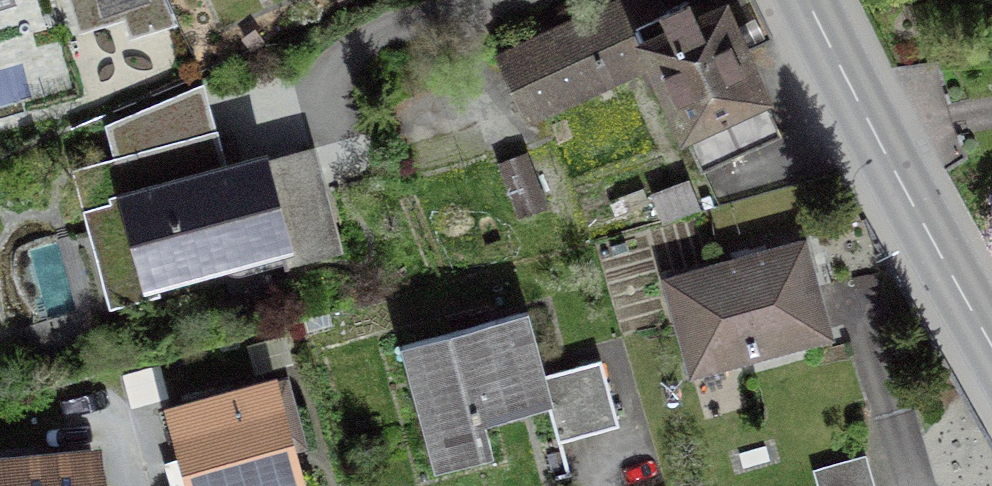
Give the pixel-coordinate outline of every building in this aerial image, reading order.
[(28,0),(0,0),(0,9),(28,0)] [(511,64),(542,127),(663,67),(704,150),(792,106),(739,0),(730,0),(685,22),(674,0),(641,0),(511,64)] [(278,165),(138,198),(160,289),(299,257),(278,165)] [(535,169),(504,180),(523,232),(554,221),(535,169)] [(810,260),(676,300),(702,387),(836,347),(810,260)] [(1,276),(0,276),(0,327),(15,323),(1,276)] [(544,319),(417,352),(451,481),(501,468),(493,439),(565,420),(574,454),(631,439),(614,373),(562,386),(544,319)] [(179,435),(193,485),(312,485),(290,406),(179,435)] [(0,460),(0,485),(97,485),(95,455),(0,460)] [(825,480),(827,485),(882,485),(876,466),(825,480)]
